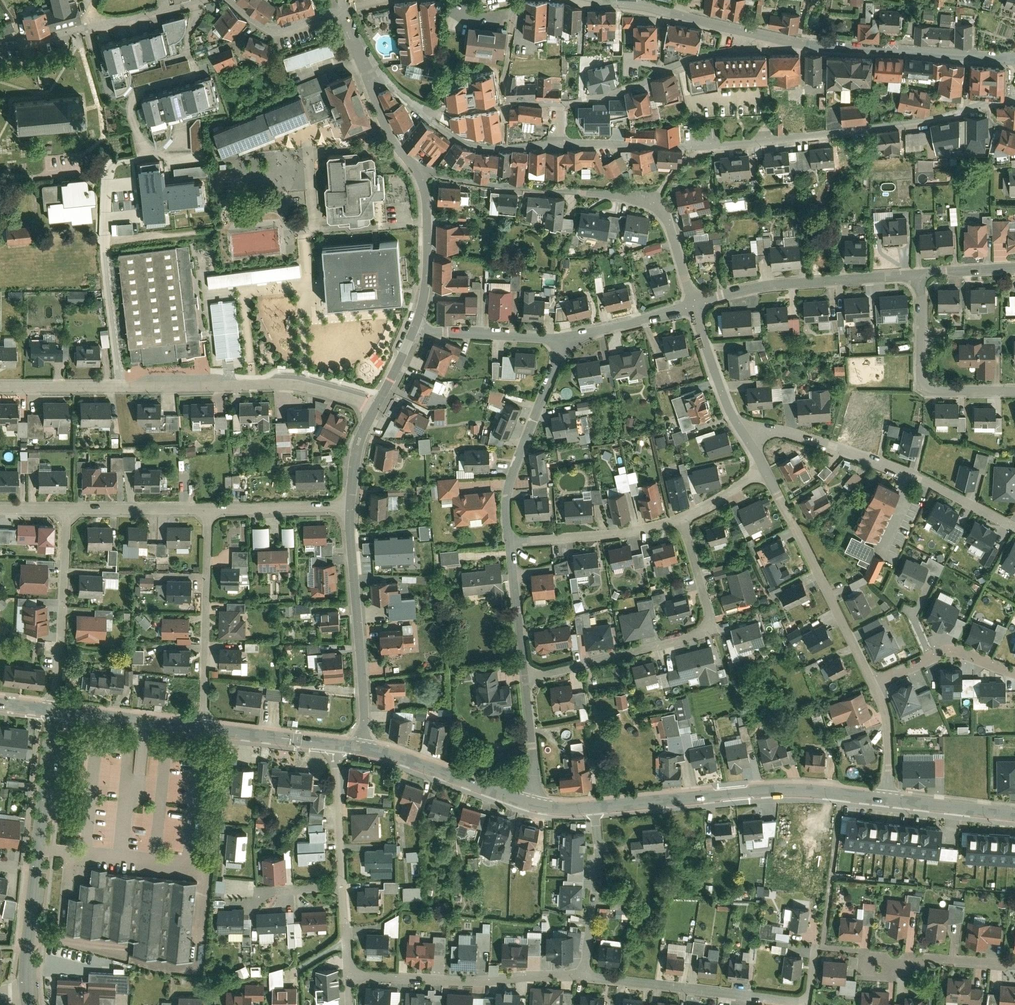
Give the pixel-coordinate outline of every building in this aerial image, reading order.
[(49,25),(45,7),(44,4),(38,5),(35,0),(32,0),(20,6),(23,9),(28,30),(49,25)] [(45,7),(49,25),(81,18),(77,1),(69,2),(69,0),(49,0),(51,6),(45,7)] [(264,19),(276,4),(271,0),(239,0),(264,19)] [(277,20),(315,10),(312,0),(278,0),(276,1),(276,4),(277,20)] [(392,0),(398,47),(399,49),(400,57),(425,53),(424,48),(442,45),(435,0),(394,0),(392,0)] [(522,30),(547,31),(547,16),(548,0),(523,0),(522,30)] [(547,16),(563,17),(564,0),(548,0),(547,16)] [(581,3),(570,0),(564,0),(563,17),(563,23),(580,24),(581,3)] [(740,16),(743,0),(705,0),(703,7),(740,16)] [(856,39),(878,39),(878,30),(901,31),(901,9),(879,8),(879,0),(857,0),(856,39)] [(248,20),(227,2),(212,20),(232,38),(248,20)] [(616,5),(587,5),(587,25),(596,25),(597,33),(607,33),(607,25),(616,25),(616,5)] [(769,9),(767,23),(796,27),(799,9),(780,6),(779,11),(769,9)] [(187,12),(165,17),(166,24),(102,40),(114,90),(119,89),(123,87),(127,84),(129,80),(131,75),(131,72),(131,69),(130,60),(178,49),(176,37),(179,36),(182,34),(184,32),(186,29),(188,25),(188,20),(188,16),(187,12)] [(623,13),(623,23),(632,23),(632,13),(623,13)] [(679,56),(679,44),(697,48),(702,25),(667,18),(663,41),(663,60),(679,56)] [(508,24),(469,19),(464,52),(496,57),(497,51),(504,52),(508,24)] [(954,20),(954,43),(972,43),(972,20),(954,20)] [(914,21),(913,39),(949,41),(950,23),(914,21)] [(654,23),(634,23),(634,39),(612,39),(612,51),(624,51),(624,58),(635,58),(634,53),(655,53),(654,23)] [(249,32),(242,48),(264,59),(272,42),(249,32)] [(207,42),(217,67),(238,59),(232,44),(220,49),(216,39),(207,42)] [(331,41),(284,56),(288,67),(334,52),(331,41)] [(717,50),(717,76),(717,79),(767,77),(766,49),(717,50)] [(799,49),(768,50),(769,71),(772,71),(772,81),(800,81),(800,73),(799,51),(799,49)] [(821,51),(805,51),(805,73),(805,81),(821,81),(821,78),(821,51)] [(872,54),(827,51),(825,77),(825,81),(841,82),(840,95),(850,95),(851,79),(871,80),(872,54)] [(902,55),(874,52),(873,75),(903,77),(904,70),(905,60),(901,59),(902,55)] [(713,53),(688,57),(693,81),(717,76),(713,53)] [(933,56),(905,55),(905,60),(904,70),(932,72),(933,58),(933,56)] [(188,58),(131,72),(134,83),(191,68),(188,58)] [(961,90),(961,81),(962,81),(964,61),(933,58),(932,72),(932,73),(939,74),(938,79),(951,80),(951,91),(961,90)] [(591,88),(616,81),(614,71),(617,70),(614,59),(588,66),(591,76),(588,77),(591,88)] [(406,60),(405,71),(431,74),(432,62),(406,60)] [(629,60),(620,60),(620,76),(629,76),(629,60)] [(1005,64),(969,62),(967,86),(969,86),(969,93),(1003,96),(1005,64)] [(445,83),(448,101),(498,94),(494,67),(463,72),(463,75),(445,83)] [(373,119),(353,68),(328,78),(325,72),(295,83),(299,94),(255,111),(256,112),(212,129),(222,154),(275,133),(275,131),(309,118),(310,122),(338,112),(345,129),(373,119)] [(677,71),(650,78),(650,80),(654,97),(661,95),(663,104),(684,98),(681,86),(677,71)] [(220,100),(213,75),(144,92),(156,143),(161,141),(165,140),(169,136),(172,133),(173,128),(173,122),(172,113),(220,100)] [(535,96),(558,97),(559,85),(549,85),(550,78),(536,77),(535,96)] [(535,78),(506,79),(506,96),(535,95),(535,78)] [(932,90),(901,83),(896,108),(927,115),(930,100),(938,102),(940,93),(932,91),(932,90)] [(383,107),(397,101),(390,86),(377,92),(383,107)] [(648,88),(633,91),(636,109),(644,107),(652,106),(651,103),(648,88)] [(632,89),(627,90),(630,110),(636,109),(633,91),(632,89)] [(630,110),(627,90),(625,91),(626,97),(610,96),(610,104),(611,104),(611,113),(628,110),(628,112),(630,112),(630,110)] [(16,127),(17,128),(17,129),(19,129),(19,128),(30,127),(30,128),(32,128),(32,127),(42,126),(43,127),(45,127),(45,126),(56,125),(58,125),(58,124),(68,123),(69,124),(71,124),(71,123),(73,123),(73,126),(80,126),(79,122),(82,122),(82,123),(83,123),(83,122),(84,122),(84,121),(85,121),(85,119),(84,119),(83,115),(84,114),(84,112),(83,112),(82,103),(83,103),(83,101),(82,101),(81,97),(82,96),(82,95),(81,95),(81,94),(81,93),(79,94),(79,95),(68,96),(68,95),(66,95),(66,96),(55,97),(55,96),(53,96),(53,97),(42,98),(42,97),(40,97),(40,98),(29,99),(29,98),(27,99),(16,100),(14,100),(14,101),(13,101),(13,103),(14,103),(15,108),(14,108),(14,110),(15,110),(16,119),(15,119),(15,121),(16,121),(16,126),(15,126),(15,128),(16,127)] [(397,101),(383,107),(393,130),(395,129),(414,121),(404,98),(397,101)] [(839,105),(842,124),(866,121),(864,99),(839,102),(839,105)] [(644,107),(645,114),(660,111),(658,101),(651,103),(652,106),(644,107)] [(542,104),(521,102),(521,103),(511,104),(512,120),(521,120),(520,128),(533,129),(534,121),(541,122),(542,104)] [(1004,103),(1004,105),(996,104),(995,117),(1004,117),(1003,122),(1014,123),(1014,103),(1004,103)] [(610,104),(579,104),(579,116),(585,116),(585,124),(599,124),(599,128),(611,128),(611,113),(611,104),(610,104)] [(842,124),(839,105),(825,106),(828,127),(842,126),(842,124)] [(498,107),(451,113),(453,127),(462,133),(503,139),(498,107)] [(988,114),(966,113),(966,116),(965,140),(965,146),(987,147),(988,114)] [(422,116),(416,123),(414,121),(395,129),(404,140),(431,162),(450,138),(422,116)] [(966,116),(934,120),(937,143),(965,140),(966,116)] [(201,120),(190,120),(192,149),(202,149),(201,120)] [(773,120),(773,132),(782,132),(782,120),(773,120)] [(654,127),(655,141),(678,140),(678,124),(654,125),(654,127)] [(898,125),(875,128),(876,135),(877,145),(883,144),(885,156),(900,154),(899,143),(900,142),(898,125)] [(1014,151),(1014,131),(1001,126),(994,147),(1014,153),(1014,151)] [(624,130),(624,140),(655,141),(654,127),(635,127),(635,130),(624,130)] [(926,128),(905,130),(906,142),(927,140),(926,128)] [(867,174),(866,155),(874,154),(873,146),(872,135),(843,138),(845,157),(852,157),(853,175),(867,174)] [(472,149),(454,138),(438,161),(445,165),(449,158),(462,166),(466,159),(473,161),(475,149),(472,149)] [(832,142),(808,145),(809,147),(810,166),(821,165),(821,167),(834,166),(832,142)] [(657,146),(657,147),(654,147),(655,155),(657,155),(657,166),(671,167),(671,164),(677,164),(677,157),(681,157),(681,146),(657,146)] [(774,149),(764,150),(765,156),(760,156),(761,165),(765,164),(766,171),(775,170),(775,174),(790,173),(790,170),(788,149),(788,148),(780,149),(780,146),(774,147),(774,149)] [(602,161),(595,147),(566,147),(566,149),(564,149),(564,170),(568,170),(568,174),(580,174),(580,164),(595,164),(598,170),(605,167),(602,161)] [(654,147),(630,148),(631,160),(632,160),(632,164),(633,170),(656,169),(655,155),(654,147)] [(809,147),(788,149),(790,170),(796,170),(798,168),(798,166),(810,166),(809,147)] [(631,160),(630,148),(620,148),(620,153),(622,152),(625,160),(626,159),(629,164),(632,164),(632,160),(631,160)] [(497,152),(475,149),(473,161),(473,166),(475,166),(490,168),(497,169),(497,152)] [(510,149),(497,149),(497,152),(497,169),(497,171),(510,171),(510,163),(510,149)] [(528,149),(510,149),(510,163),(526,163),(528,163),(528,149)] [(545,149),(528,149),(528,163),(528,167),(545,167),(545,149)] [(564,149),(545,149),(545,167),(545,169),(545,174),(564,174),(564,170),(564,149)] [(356,150),(329,152),(326,156),(327,163),(328,181),(327,181),(324,185),(326,211),(327,218),(329,221),(337,220),(337,223),(340,226),(367,224),(371,220),(371,214),(372,214),(375,211),(374,198),(382,197),(385,193),(384,173),(380,170),(376,170),(375,155),(371,153),(359,154),(359,152),(356,150)] [(748,151),(719,153),(720,157),(713,157),(714,171),(721,171),(721,176),(730,175),(730,172),(739,171),(740,174),(750,173),(748,151)] [(620,153),(602,161),(605,167),(608,175),(628,166),(625,160),(622,152),(620,153)] [(1010,159),(1010,164),(991,165),(992,171),(1007,170),(1008,176),(1001,177),(1002,195),(1014,195),(1014,158),(1010,159)] [(931,160),(914,160),(914,178),(930,179),(931,160)] [(208,174),(207,163),(174,165),(174,175),(208,174)] [(510,171),(509,182),(524,183),(526,163),(510,163),(510,171)] [(145,217),(167,214),(166,203),(205,200),(202,177),(163,181),(162,165),(140,168),(145,217)] [(490,168),(475,166),(473,178),(489,180),(490,168)] [(545,167),(528,167),(527,175),(537,175),(537,183),(544,183),(544,176),(545,169),(545,167)] [(45,208),(47,224),(91,220),(90,204),(93,203),(91,184),(85,184),(85,176),(58,178),(58,182),(40,183),(42,208),(45,208)] [(460,185),(438,183),(437,203),(459,204),(459,203),(470,204),(471,189),(460,189),(460,185)] [(701,184),(673,189),(677,214),(680,214),(684,236),(703,232),(701,219),(689,221),(689,216),(697,215),(698,216),(712,214),(709,199),(704,200),(701,184)] [(501,189),(501,196),(492,195),(491,209),(516,210),(517,190),(501,189)] [(565,196),(527,192),(525,208),(528,208),(527,218),(537,219),(538,208),(548,209),(546,227),(562,229),(565,196)] [(948,208),(950,226),(957,225),(956,207),(948,208)] [(920,228),(920,212),(914,212),(914,208),(907,208),(907,217),(913,216),(913,229),(920,228)] [(610,214),(581,210),(577,233),(607,238),(608,229),(618,230),(618,228),(620,216),(610,215),(610,214)] [(650,215),(627,211),(626,216),(620,215),(620,216),(618,228),(624,230),(622,239),(645,243),(650,215)] [(468,214),(454,214),(454,222),(468,222),(468,214)] [(882,217),(883,244),(908,242),(906,216),(882,217)] [(982,223),(986,223),(987,235),(991,235),(991,219),(991,217),(982,217),(982,223)] [(1009,219),(991,219),(991,235),(992,238),(1010,238),(1010,227),(1009,219)] [(117,233),(133,232),(133,223),(117,224),(117,233)] [(963,230),(963,255),(986,255),(987,235),(986,223),(982,223),(967,223),(967,230),(963,230)] [(469,224),(436,224),(436,251),(458,251),(458,237),(469,237),(469,224)] [(4,226),(6,246),(29,244),(27,225),(4,226)] [(935,231),(937,253),(953,252),(951,227),(935,229),(935,231)] [(770,245),(772,270),(801,268),(799,245),(804,244),(802,228),(796,228),(796,237),(783,238),(783,244),(770,245)] [(707,239),(694,241),(696,262),(715,260),(713,241),(720,240),(720,231),(707,233),(707,239)] [(937,253),(935,231),(920,232),(922,256),(938,255),(937,253)] [(844,238),(843,261),(864,261),(864,239),(844,238)] [(733,251),(734,276),(757,274),(756,253),(757,253),(756,240),(749,240),(750,250),(733,251)] [(396,242),(323,248),(328,305),(401,299),(396,242)] [(661,242),(644,245),(646,253),(662,249),(661,242)] [(516,253),(508,244),(500,252),(507,260),(516,253)] [(189,245),(117,254),(128,345),(140,344),(142,363),(177,359),(176,356),(200,353),(198,337),(206,336),(204,317),(198,318),(189,245)] [(451,261),(432,261),(432,290),(468,290),(468,274),(455,274),(455,276),(451,276),(451,261)] [(300,264),(208,275),(209,287),(302,276),(300,264)] [(649,269),(656,295),(665,292),(665,289),(670,288),(666,271),(661,272),(660,266),(649,269)] [(510,273),(510,290),(519,290),(519,273),(510,273)] [(601,277),(593,278),(595,292),(603,291),(601,277)] [(979,287),(970,287),(970,309),(995,309),(995,287),(985,287),(985,285),(979,285),(979,287)] [(603,291),(606,310),(632,305),(628,286),(603,291)] [(959,286),(937,286),(938,311),(959,311),(959,286)] [(525,289),(522,320),(543,322),(544,301),(534,300),(535,290),(525,289)] [(488,291),(487,317),(510,318),(511,292),(488,291)] [(5,293),(6,302),(21,301),(21,293),(5,293)] [(66,293),(66,304),(86,304),(86,293),(66,293)] [(905,294),(880,295),(880,304),(881,321),(906,320),(905,294)] [(464,299),(464,313),(464,316),(477,316),(477,295),(464,295),(464,299)] [(587,295),(567,298),(568,303),(570,317),(590,314),(587,295)] [(867,295),(844,296),(845,310),(845,317),(845,319),(853,319),(853,320),(869,318),(867,295)] [(827,298),(803,300),(805,321),(829,319),(827,298)] [(464,299),(436,299),(435,322),(453,322),(453,313),(464,313),(464,299)] [(241,353),(235,300),(211,303),(218,356),(241,353)] [(570,317),(568,303),(558,305),(556,319),(570,317)] [(788,304),(767,305),(769,328),(789,327),(789,318),(788,304)] [(722,310),(724,335),(752,333),(752,325),(751,311),(751,308),(722,310)] [(845,317),(845,310),(836,310),(836,318),(837,324),(842,323),(842,317),(845,317)] [(751,311),(752,325),(760,324),(760,311),(751,311)] [(799,317),(789,318),(789,327),(790,330),(799,329),(799,317)] [(963,329),(947,329),(948,337),(963,337),(963,329)] [(685,330),(662,335),(666,354),(667,357),(690,352),(685,330)] [(98,332),(100,346),(108,345),(106,331),(98,332)] [(28,334),(29,366),(43,366),(43,360),(67,360),(67,342),(60,342),(60,352),(53,353),(53,334),(28,334)] [(984,336),(984,342),(995,342),(995,354),(1001,354),(1001,336),(984,336)] [(746,340),(746,350),(748,350),(762,349),(761,339),(746,340)] [(966,342),(959,343),(960,365),(977,365),(977,375),(994,375),(994,364),(995,364),(995,354),(995,342),(984,342),(981,342),(981,340),(966,340),(966,342)] [(444,345),(433,341),(424,363),(426,364),(438,369),(444,371),(450,357),(456,359),(459,354),(461,347),(446,341),(444,345)] [(74,360),(74,365),(97,365),(97,343),(74,343),(74,351),(71,351),(72,360),(74,360)] [(15,364),(15,344),(0,344),(0,364),(15,364)] [(610,362),(612,373),(613,376),(629,373),(629,378),(648,374),(642,347),(629,349),(630,351),(621,353),(621,351),(608,353),(610,362)] [(746,350),(728,351),(729,374),(749,372),(748,350),(746,350)] [(535,358),(535,353),(515,351),(515,356),(514,371),(515,372),(534,373),(534,368),(536,368),(537,358),(535,358)] [(466,357),(459,354),(456,359),(454,366),(461,369),(466,357)] [(667,357),(666,354),(654,356),(657,369),(669,367),(667,357)] [(514,371),(515,356),(503,355),(502,365),(501,376),(515,377),(515,372),(514,371)] [(599,357),(576,362),(580,383),(603,379),(601,370),(600,364),(599,357)] [(834,367),(834,374),(846,374),(845,360),(839,361),(839,366),(834,367)] [(501,376),(502,365),(499,365),(499,362),(492,361),(491,376),(501,376)] [(610,362),(600,364),(601,370),(604,370),(605,375),(612,373),(610,362)] [(434,380),(438,369),(426,364),(422,375),(434,380)] [(417,378),(415,377),(407,393),(409,394),(408,395),(423,403),(424,401),(426,403),(434,388),(434,387),(432,385),(433,384),(417,376),(417,378)] [(436,378),(433,384),(432,385),(434,387),(434,388),(437,390),(441,381),(436,378)] [(441,381),(437,390),(436,391),(446,396),(454,381),(441,381)] [(749,408),(773,407),(772,385),(747,387),(749,408)] [(798,402),(798,400),(795,400),(795,387),(781,388),(782,403),(798,402)] [(800,422),(831,420),(829,388),(811,389),(811,397),(798,398),(798,400),(798,402),(800,422)] [(487,403),(502,408),(504,402),(500,401),(502,394),(490,389),(488,396),(487,403)] [(711,415),(703,389),(683,396),(685,401),(679,403),(682,412),(684,412),(688,410),(692,421),(711,415)] [(41,412),(41,424),(56,424),(56,432),(66,432),(66,400),(41,400),(41,412)] [(107,400),(78,400),(78,425),(107,425),(107,416),(107,400)] [(268,400),(239,401),(239,412),(240,421),(257,420),(257,428),(269,428),(268,414),(271,414),(271,407),(268,407),(268,400)] [(315,406),(315,409),(321,412),(326,403),(315,400),(315,406)] [(591,400),(576,402),(578,411),(592,408),(591,400)] [(0,401),(0,422),(6,422),(6,428),(15,428),(15,421),(15,401),(0,401)] [(160,402),(136,401),(136,425),(145,425),(145,429),(165,430),(165,428),(165,414),(160,414),(160,402)] [(213,401),(190,401),(190,402),(183,403),(183,416),(191,415),(192,429),(201,429),(200,421),(214,421),(214,415),(213,401)] [(404,403),(394,421),(400,423),(410,428),(411,425),(423,431),(430,417),(414,408),(415,405),(407,401),(406,404),(404,403)] [(523,410),(504,402),(502,408),(492,433),(510,440),(517,424),(515,423),(518,414),(520,415),(523,410)] [(844,416),(859,421),(861,416),(869,418),(873,406),(862,402),(861,406),(849,402),(844,416)] [(959,402),(936,402),(936,425),(959,424),(959,416),(959,402)] [(307,407),(307,408),(307,424),(315,424),(315,421),(315,409),(315,406),(307,407)] [(995,406),(974,407),(974,426),(995,426),(995,418),(995,406)] [(288,422),(288,426),(307,426),(307,424),(307,408),(288,408),(288,422)] [(559,415),(550,416),(554,437),(565,435),(567,442),(578,440),(579,445),(586,444),(583,424),(580,424),(578,418),(577,418),(575,408),(558,411),(559,415)] [(345,424),(347,421),(342,418),(334,414),(329,412),(327,416),(321,412),(315,409),(315,421),(322,424),(315,438),(333,447),(340,434),(344,437),(350,426),(345,424)] [(444,410),(433,410),(433,424),(444,424),(444,410)] [(692,421),(688,410),(684,412),(685,414),(678,416),(682,430),(684,429),(694,426),(692,421)] [(25,412),(25,421),(25,436),(41,436),(41,424),(41,412),(25,412)] [(165,414),(165,428),(178,429),(177,414),(165,414)] [(226,415),(214,415),(214,421),(214,428),(226,428),(226,415)] [(116,416),(107,416),(107,425),(107,433),(118,433),(116,416)] [(859,421),(852,443),(870,449),(875,436),(879,437),(884,423),(869,418),(861,416),(859,421)] [(400,423),(394,421),(392,419),(383,435),(395,435),(400,423)] [(25,421),(15,421),(15,428),(15,435),(20,436),(25,436),(25,421)] [(288,422),(274,422),(275,434),(288,434),(288,426),(288,422)] [(899,424),(888,422),(886,433),(897,435),(899,424)] [(688,440),(684,429),(682,430),(671,433),(675,444),(688,440)] [(921,435),(903,430),(897,456),(911,460),(912,456),(916,457),(921,435)] [(702,440),(715,436),(713,431),(695,436),(697,442),(702,440)] [(487,442),(488,434),(481,433),(480,440),(487,442)] [(715,436),(702,440),(707,456),(730,449),(726,433),(715,436)] [(656,436),(658,446),(667,444),(665,434),(656,436)] [(430,436),(416,436),(417,454),(430,453),(430,436)] [(375,445),(372,464),(393,466),(393,461),(397,462),(398,447),(375,445)] [(308,448),(295,448),(295,459),(308,459),(308,448)] [(194,449),(185,450),(186,460),(195,458),(194,449)] [(488,471),(488,449),(464,449),(464,470),(464,471),(488,471)] [(560,449),(545,450),(546,466),(561,464),(560,449)] [(529,452),(532,482),(545,480),(548,480),(546,466),(545,450),(529,452)] [(36,472),(36,467),(36,452),(26,452),(26,472),(36,472)] [(976,453),(973,466),(977,466),(975,471),(984,473),(988,456),(976,453)] [(331,461),(331,454),(314,455),(314,462),(331,461)] [(134,471),(134,468),(134,456),(121,457),(121,458),(121,471),(134,471)] [(795,456),(778,465),(786,480),(794,476),(793,475),(798,472),(803,482),(811,477),(801,460),(798,462),(795,456)] [(121,471),(121,458),(109,458),(109,471),(115,471),(121,471)] [(74,475),(80,475),(80,467),(83,467),(83,461),(74,461),(74,475)] [(962,463),(956,486),(971,490),(975,471),(977,466),(973,466),(962,463)] [(832,471),(825,465),(817,475),(824,480),(832,471)] [(115,471),(109,471),(98,471),(98,466),(83,467),(80,467),(80,475),(80,493),(115,493),(115,471)] [(36,493),(64,493),(64,487),(66,487),(66,474),(64,474),(64,470),(49,470),(49,467),(36,467),(36,472),(36,493)] [(323,467),(295,467),(295,489),(323,489),(323,467)] [(716,467),(692,472),(693,475),(696,492),(721,486),(716,467)] [(993,467),(992,500),(1014,501),(1014,468),(993,467)] [(135,493),(160,492),(159,468),(134,468),(134,471),(135,493)] [(17,469),(0,469),(0,490),(17,490),(17,469)] [(861,478),(854,471),(845,482),(851,488),(861,478)] [(618,492),(628,490),(627,485),(624,472),(614,475),(618,492)] [(696,492),(693,475),(687,476),(691,493),(696,492)] [(680,477),(666,480),(673,510),(686,507),(680,477)] [(496,522),(494,491),(459,494),(457,478),(437,480),(437,484),(430,485),(431,498),(438,497),(438,499),(451,498),(454,525),(469,524),(469,518),(481,517),(482,523),(496,522)] [(900,490),(878,479),(869,499),(867,498),(864,504),(866,505),(865,508),(863,507),(860,513),(863,514),(862,516),(859,515),(857,520),(859,521),(858,524),(856,522),(853,528),(856,529),(855,531),(863,535),(867,537),(876,541),(878,539),(879,540),(882,535),(880,534),(881,532),(883,532),(886,527),(883,526),(884,524),(887,525),(889,519),(887,518),(888,515),(890,516),(893,510),(891,509),(900,490)] [(638,494),(636,483),(627,485),(628,490),(630,496),(638,494)] [(663,512),(656,483),(641,487),(643,497),(637,499),(642,517),(663,512)] [(813,495),(798,503),(807,519),(832,506),(821,486),(811,491),(813,495)] [(533,498),(547,497),(546,487),(532,488),(533,498)] [(625,493),(617,495),(616,487),(605,489),(607,497),(600,499),(602,504),(608,503),(613,522),(630,518),(625,493)] [(246,500),(246,489),(239,489),(232,489),(231,500),(246,500)] [(591,499),(591,505),(602,504),(600,499),(598,490),(590,490),(591,499)] [(387,494),(369,493),(369,514),(387,514),(387,508),(387,495),(387,494)] [(387,495),(387,508),(397,509),(398,495),(387,495)] [(525,521),(550,518),(548,497),(547,497),(533,498),(523,499),(525,521)] [(565,523),(592,521),(591,505),(591,499),(564,501),(565,523)] [(772,525),(760,499),(738,509),(750,535),(772,525)] [(958,514),(937,502),(925,522),(946,534),(947,534),(953,523),(958,514)] [(743,538),(750,535),(738,509),(736,505),(730,508),(743,538)] [(997,533),(974,521),(965,538),(988,550),(997,533)] [(19,537),(19,541),(38,541),(38,550),(54,550),(54,524),(19,523),(19,528),(19,537)] [(964,529),(953,523),(947,534),(946,534),(943,539),(955,545),(964,529)] [(325,524),(302,524),(303,543),(319,542),(319,544),(320,544),(325,544),(325,541),(325,524)] [(723,524),(705,529),(710,546),(728,541),(723,524)] [(109,526),(85,526),(85,552),(107,552),(107,550),(109,550),(109,526)] [(146,527),(126,526),(125,547),(143,547),(145,547),(146,544),(146,527)] [(166,544),(166,547),(190,548),(190,526),(166,526),(166,544)] [(257,548),(268,547),(268,527),(251,527),(252,548),(257,548)] [(280,528),(281,547),(287,547),(293,547),(292,527),(280,528)] [(429,527),(418,528),(419,537),(430,536),(429,527)] [(19,528),(0,528),(0,541),(9,541),(9,537),(19,537),(19,528)] [(737,529),(731,531),(735,539),(740,536),(737,529)] [(393,534),(366,537),(368,557),(384,555),(383,545),(394,544),(393,534)] [(873,547),(864,543),(867,537),(863,535),(860,541),(851,537),(844,551),(859,558),(857,564),(867,568),(863,576),(873,581),(882,559),(874,555),(873,547)] [(790,557),(782,538),(764,545),(766,550),(760,552),(765,564),(771,562),(772,564),(775,563),(790,557)] [(325,544),(320,544),(320,556),(325,556),(331,556),(331,541),(325,541),(325,544)] [(1013,541),(997,571),(1010,578),(1012,574),(1014,575),(1014,542),(1013,541)] [(673,542),(652,547),(653,555),(656,566),(677,561),(673,542)] [(642,553),(643,557),(653,555),(652,547),(648,548),(647,543),(640,544),(642,553)] [(156,544),(146,544),(145,547),(143,547),(143,557),(156,557),(156,556),(156,544)] [(166,544),(156,544),(156,556),(166,556),(166,547),(166,544)] [(629,544),(608,549),(612,570),(632,565),(634,565),(631,555),(629,544)] [(268,547),(257,548),(258,570),(288,569),(287,547),(281,547),(268,547)] [(115,565),(116,550),(109,550),(107,550),(107,552),(107,565),(115,565)] [(597,550),(573,553),(576,576),(588,574),(589,585),(601,584),(597,550)] [(246,551),(231,551),(231,568),(239,568),(239,573),(246,573),(246,551)] [(459,564),(457,551),(439,553),(440,566),(459,564)] [(642,553),(631,555),(634,565),(632,565),(633,570),(645,567),(643,557),(642,553)] [(313,565),(325,565),(325,556),(320,556),(310,556),(311,565),(313,565)] [(906,557),(897,576),(918,587),(927,568),(906,557)] [(35,560),(35,565),(47,565),(46,568),(53,569),(53,561),(35,560)] [(556,572),(569,571),(569,560),(555,561),(556,572)] [(771,562),(765,564),(767,569),(763,571),(770,587),(785,580),(783,577),(790,574),(787,569),(781,572),(779,567),(777,568),(775,563),(772,564),(771,562)] [(20,564),(19,573),(14,576),(12,581),(14,586),(18,590),(18,593),(45,594),(46,568),(47,565),(35,565),(20,564)] [(335,589),(335,564),(325,565),(313,565),(314,585),(309,586),(310,596),(322,596),(322,589),(335,589)] [(483,570),(461,572),(463,594),(487,592),(488,603),(503,601),(500,564),(483,566),(483,570)] [(231,568),(220,568),(220,589),(238,590),(239,573),(239,568),(231,568)] [(726,576),(724,569),(713,573),(715,579),(726,576)] [(756,599),(747,570),(726,576),(731,593),(721,596),(725,609),(756,599)] [(100,575),(100,579),(116,580),(117,572),(101,571),(100,575)] [(555,598),(553,572),(530,574),(533,600),(555,598)] [(78,574),(76,597),(99,598),(100,579),(100,575),(78,574)] [(578,590),(576,577),(569,578),(571,591),(578,590)] [(849,584),(852,591),(859,588),(869,583),(862,578),(849,584)] [(193,601),(193,580),(169,579),(169,583),(158,583),(157,589),(159,589),(159,596),(169,597),(169,600),(193,601)] [(399,582),(369,584),(370,602),(388,601),(400,600),(400,599),(399,582)] [(786,610),(810,598),(802,582),(782,591),(778,593),(779,595),(786,610)] [(778,593),(782,591),(780,587),(768,592),(771,599),(779,595),(778,593)] [(846,594),(848,598),(862,592),(859,588),(852,591),(846,594)] [(848,598),(844,600),(854,620),(872,611),(863,591),(862,592),(848,598)] [(653,605),(666,602),(665,600),(667,600),(666,597),(665,598),(663,593),(651,596),(651,600),(653,605)] [(694,622),(687,595),(667,600),(665,600),(666,602),(671,623),(681,620),(683,625),(694,622)] [(937,596),(927,618),(950,628),(956,615),(960,607),(937,596)] [(400,600),(388,601),(389,619),(415,618),(414,598),(400,599),(400,600)] [(650,608),(652,618),(655,618),(653,605),(651,600),(637,603),(639,610),(650,608)] [(226,604),(226,611),(238,611),(238,613),(244,613),(244,604),(226,604)] [(45,618),(45,606),(34,606),(21,605),(21,619),(23,619),(22,632),(24,632),(36,633),(47,633),(47,618),(45,618)] [(298,617),(310,617),(310,605),(290,605),(291,614),(298,614),(298,617)] [(639,610),(620,614),(626,639),(655,633),(652,618),(650,608),(639,610)] [(94,610),(93,616),(104,617),(104,621),(111,621),(111,611),(94,610)] [(339,629),(337,610),(319,611),(321,630),(339,629)] [(218,611),(218,638),(244,639),(244,619),(238,619),(238,613),(238,611),(226,611),(218,611)] [(137,623),(144,631),(151,625),(144,617),(143,618),(139,613),(134,618),(138,622),(137,623)] [(583,628),(590,627),(588,613),(575,617),(576,633),(583,632),(583,628)] [(97,640),(103,641),(104,621),(104,617),(93,616),(75,615),(74,639),(78,639),(78,642),(97,643),(97,640)] [(966,620),(956,615),(950,628),(949,631),(959,636),(966,620)] [(188,616),(163,616),(163,637),(177,637),(177,644),(191,645),(191,636),(188,636),(188,616)] [(867,635),(884,627),(880,618),(863,626),(867,635)] [(758,620),(731,628),(733,637),(737,652),(750,648),(764,644),(758,620)] [(995,630),(973,620),(964,641),(986,650),(991,641),(995,630)] [(813,652),(833,643),(823,623),(803,632),(813,652)] [(402,635),(411,635),(410,624),(402,625),(402,632),(402,635)] [(570,634),(569,625),(533,630),(536,651),(539,654),(546,653),(549,649),(570,646),(572,646),(570,634)] [(590,627),(583,628),(583,632),(585,650),(611,647),(609,625),(590,627)] [(866,644),(874,661),(902,647),(897,635),(893,637),(887,625),(884,627),(867,635),(866,635),(870,642),(866,644)] [(997,625),(995,630),(991,641),(999,644),(1006,629),(997,625)] [(790,643),(802,637),(798,628),(786,634),(790,643)] [(36,641),(36,633),(24,632),(24,641),(30,641),(36,641)] [(380,653),(405,652),(405,647),(414,646),(413,634),(411,635),(402,635),(402,632),(378,633),(380,653)] [(737,652),(733,637),(726,639),(734,668),(741,666),(739,658),(737,652)] [(36,641),(30,641),(30,649),(44,649),(44,642),(36,641)] [(719,679),(710,645),(674,655),(677,668),(667,671),(667,672),(671,686),(688,681),(688,679),(697,677),(700,685),(719,679)] [(219,667),(241,668),(241,647),(220,647),(219,667)] [(750,648),(737,652),(739,658),(752,654),(750,648)] [(165,670),(190,671),(190,660),(192,660),(192,649),(165,649),(165,670)] [(130,661),(130,664),(142,664),(142,651),(131,650),(130,661)] [(323,663),(342,662),(342,654),(336,655),(336,652),(321,652),(321,654),(306,655),(306,667),(317,667),(318,672),(323,671),(323,663)] [(848,673),(840,656),(824,664),(832,680),(848,673)] [(637,687),(658,681),(656,674),(652,660),(632,666),(637,687)] [(805,675),(819,669),(816,661),(802,667),(805,675)] [(323,683),(344,682),(343,662),(342,662),(323,663),(323,671),(323,683)] [(2,684),(42,689),(44,668),(5,664),(2,684)] [(942,668),(942,688),(964,688),(964,678),(964,668),(942,668)] [(496,669),(475,670),(477,687),(476,687),(477,709),(482,709),(483,713),(502,711),(501,705),(510,704),(508,684),(497,685),(496,669)] [(87,691),(106,694),(107,692),(120,694),(123,674),(122,674),(110,673),(108,672),(108,674),(90,672),(87,691)] [(671,686),(667,672),(656,674),(658,681),(660,689),(671,686)] [(974,677),(964,678),(964,688),(965,694),(975,694),(974,677)] [(982,677),(974,677),(975,694),(983,694),(982,680),(982,677)] [(147,678),(144,701),(166,703),(169,681),(147,678)] [(1007,679),(982,680),(983,694),(983,699),(987,699),(988,701),(1001,700),(1001,698),(1008,698),(1007,679)] [(389,686),(375,686),(376,709),(393,708),(392,695),(404,694),(404,682),(389,683),(389,686)] [(571,682),(549,685),(553,711),(574,708),(572,693),(571,682)] [(915,683),(895,692),(897,696),(893,698),(900,716),(923,706),(925,705),(919,693),(915,683)] [(281,689),(266,688),(265,699),(282,701),(281,689)] [(931,688),(919,693),(925,705),(923,706),(924,710),(938,704),(931,688)] [(244,714),(259,715),(262,692),(237,689),(235,709),(244,710),(244,714)] [(583,692),(572,693),(574,708),(585,707),(583,692)] [(297,714),(326,717),(328,696),(300,693),(297,714)] [(871,717),(862,693),(828,705),(834,724),(846,720),(847,725),(862,720),(871,717)] [(627,707),(625,694),(614,696),(616,709),(627,707)] [(823,725),(819,712),(809,716),(813,728),(823,725)] [(416,715),(415,721),(424,722),(425,714),(416,713),(416,715)] [(683,753),(675,720),(674,720),(672,714),(661,717),(661,719),(665,737),(667,737),(669,747),(668,747),(669,754),(676,753),(676,754),(683,753)] [(675,720),(683,753),(689,751),(688,748),(691,747),(689,740),(694,739),(689,717),(675,720)] [(391,718),(390,718),(388,737),(406,739),(407,732),(410,732),(411,724),(411,720),(410,720),(391,718)] [(659,738),(665,737),(661,719),(655,721),(659,738)] [(573,722),(575,730),(585,727),(584,720),(573,722)] [(864,728),(862,720),(847,725),(843,727),(846,735),(864,728)] [(444,752),(447,725),(431,723),(430,735),(428,750),(444,752)] [(0,725),(0,752),(25,754),(26,746),(28,727),(0,725)] [(738,727),(741,742),(744,742),(745,745),(751,744),(747,725),(738,727)] [(788,762),(790,762),(787,752),(784,743),(778,745),(775,733),(759,738),(762,750),(759,751),(765,769),(788,762)] [(876,759),(868,735),(841,743),(845,755),(854,752),(858,765),(876,759)] [(694,739),(689,740),(691,747),(702,745),(701,737),(694,739)] [(562,775),(563,787),(592,784),(589,764),(586,765),(583,741),(571,742),(573,755),(564,756),(565,766),(575,765),(576,774),(562,775)] [(745,745),(744,742),(741,742),(724,746),(730,772),(742,770),(742,767),(749,765),(745,745)] [(691,747),(688,748),(689,751),(692,766),(701,764),(703,772),(717,769),(711,743),(702,745),(691,747)] [(805,750),(803,769),(823,770),(824,758),(824,751),(822,751),(805,750)] [(792,751),(787,752),(790,762),(788,762),(789,765),(796,763),(792,751)] [(675,764),(674,759),(676,758),(676,754),(676,753),(669,754),(660,755),(660,760),(662,759),(663,765),(660,765),(661,787),(680,785),(679,764),(675,764)] [(935,759),(936,774),(944,774),(943,757),(935,757),(935,759)] [(935,759),(919,760),(921,784),(936,784),(936,774),(935,759)] [(999,759),(1000,790),(1014,790),(1014,759),(999,759)] [(919,760),(904,760),(905,785),(921,784),(919,760)] [(233,794),(250,796),(253,769),(236,767),(233,794)] [(370,770),(349,768),(346,794),(366,795),(367,796),(368,787),(370,770)] [(312,800),(312,806),(309,806),(309,818),(321,819),(323,819),(324,807),(323,807),(324,785),(313,784),(311,784),(312,773),(301,772),(301,770),(291,769),(290,771),(279,770),(277,791),(287,792),(286,798),(312,800)] [(423,789),(404,784),(399,801),(403,803),(400,816),(415,820),(423,789)] [(451,803),(433,797),(427,816),(445,822),(451,803)] [(367,806),(367,814),(377,814),(377,816),(382,816),(384,808),(367,806)] [(480,812),(462,807),(457,823),(475,829),(477,824),(480,812)] [(480,812),(477,824),(482,826),(486,814),(480,812)] [(264,829),(267,815),(257,813),(254,827),(264,829)] [(367,814),(351,815),(351,840),(377,839),(377,816),(377,814),(367,814)] [(510,820),(490,814),(481,846),(500,852),(510,820)] [(859,816),(848,815),(845,843),(856,844),(859,816)] [(869,817),(859,816),(856,844),(866,845),(869,817)] [(879,819),(869,817),(866,845),(876,847),(879,819)] [(0,818),(0,847),(14,849),(16,832),(17,820),(0,818)] [(321,819),(309,818),(308,831),(309,831),(322,831),(321,819)] [(764,819),(764,818),(745,819),(746,836),(755,835),(766,834),(764,819)] [(777,818),(764,819),(766,834),(755,835),(755,844),(770,843),(770,834),(777,833),(777,818)] [(890,820),(879,819),(876,847),(886,848),(890,820)] [(900,821),(890,820),(886,848),(897,849),(900,821)] [(732,821),(714,822),(715,838),(733,837),(732,821)] [(911,822),(900,821),(897,849),(908,850),(911,822)] [(922,823),(911,822),(908,850),(919,851),(922,823)] [(539,828),(521,823),(520,826),(517,825),(514,835),(518,836),(516,842),(519,843),(514,863),(530,866),(539,828)] [(933,824),(922,823),(919,851),(930,852),(933,824)] [(943,825),(933,824),(930,852),(940,853),(943,825)] [(645,852),(645,849),(664,848),(663,843),(663,828),(643,830),(644,840),(630,841),(631,853),(645,852)] [(980,830),(968,829),(967,858),(979,859),(980,830)] [(991,830),(980,830),(979,859),(990,859),(991,830)] [(1003,831),(991,830),(990,859),(1001,860),(1003,831)] [(309,831),(309,842),(324,841),(326,841),(326,831),(322,831),(309,831)] [(1014,831),(1003,831),(1001,860),(1012,861),(1014,831)] [(230,832),(228,857),(247,859),(249,833),(230,832)] [(584,833),(562,833),(561,864),(584,864),(584,833)] [(716,850),(715,838),(705,839),(706,851),(716,850)] [(306,861),(325,860),(324,841),(309,842),(297,843),(298,864),(306,864),(306,861)] [(383,844),(383,850),(391,850),(391,854),(395,854),(395,844),(383,844)] [(383,850),(365,850),(365,869),(370,869),(370,878),(391,878),(391,854),(391,850),(383,850)] [(285,856),(265,857),(266,882),(287,881),(285,856)] [(106,871),(90,869),(88,883),(84,883),(78,882),(77,898),(66,897),(63,933),(134,939),(133,956),(190,961),(197,882),(106,874),(106,871)] [(216,878),(216,890),(225,890),(226,878),(216,878)] [(383,888),(378,888),(378,893),(399,893),(399,882),(383,882),(383,888)] [(403,885),(403,898),(423,897),(423,884),(403,885)] [(560,884),(560,905),(583,906),(583,885),(560,884)] [(758,884),(757,892),(769,894),(770,886),(758,884)] [(357,889),(357,910),(378,911),(378,893),(378,888),(378,887),(364,886),(364,889),(357,889)] [(906,894),(903,901),(911,902),(909,910),(919,912),(921,896),(914,895),(906,894)] [(619,897),(609,897),(609,909),(619,910),(619,897)] [(13,917),(15,900),(6,898),(2,915),(13,917)] [(903,901),(887,899),(885,920),(890,920),(888,935),(906,937),(909,910),(911,902),(903,901)] [(863,919),(862,923),(874,924),(875,903),(863,903),(863,919)] [(947,909),(949,909),(947,925),(962,923),(964,905),(962,905),(953,904),(948,903),(947,909)] [(947,909),(929,907),(925,938),(945,940),(947,925),(949,909),(947,909)] [(486,908),(486,918),(500,919),(501,908),(486,908)] [(807,930),(808,910),(783,908),(782,919),(789,919),(788,929),(807,930)] [(302,923),(302,931),(326,930),(325,909),(301,910),(302,923)] [(244,910),(219,910),(219,930),(244,930),(244,927),(244,910)] [(286,923),(286,911),(256,911),(256,932),(286,932),(286,923)] [(384,922),(384,935),(388,935),(388,937),(397,937),(398,915),(384,922)] [(972,922),(967,921),(964,945),(986,948),(987,942),(999,943),(1001,926),(984,924),(985,916),(973,915),(972,922)] [(838,940),(861,941),(862,923),(863,919),(839,918),(838,940)] [(294,923),(286,923),(286,932),(286,938),(294,937),(294,923)] [(294,923),(294,937),(295,947),(302,947),(302,931),(302,923),(294,923)] [(477,942),(477,947),(490,947),(490,931),(477,931),(477,942)] [(529,942),(528,953),(541,953),(543,934),(529,933),(529,942)] [(775,941),(788,942),(789,935),(780,933),(776,933),(775,941)] [(433,941),(433,951),(445,952),(446,935),(434,934),(433,941)] [(548,934),(548,957),(572,958),(573,934),(548,934)] [(384,935),(366,935),(365,955),(388,955),(388,937),(388,935),(384,935)] [(408,939),(407,961),(432,963),(433,951),(433,941),(408,939)] [(529,942),(503,940),(502,962),(528,964),(528,953),(529,942)] [(452,941),(451,967),(476,968),(477,947),(477,942),(452,941)] [(597,965),(618,968),(621,944),(600,942),(597,965)] [(693,944),(686,943),(685,952),(692,953),(693,944)] [(693,944),(692,953),(700,954),(699,958),(702,958),(704,945),(693,944)] [(770,953),(786,956),(787,948),(771,946),(770,953)] [(730,952),(729,959),(745,961),(745,962),(755,963),(757,948),(750,948),(747,953),(739,952),(739,953),(730,952)] [(710,957),(710,959),(716,960),(718,950),(709,949),(708,957),(710,957)] [(664,973),(681,975),(684,955),(667,953),(664,973)] [(799,978),(802,959),(784,957),(781,975),(799,978)] [(702,958),(699,958),(696,976),(715,979),(717,960),(716,960),(710,959),(702,958)] [(729,959),(727,980),(746,982),(749,964),(745,964),(745,962),(745,961),(729,959)] [(846,961),(823,960),(822,984),(840,985),(845,985),(845,979),(846,961)] [(489,962),(489,973),(499,973),(499,963),(489,962)] [(240,977),(250,974),(246,964),(237,967),(240,977)] [(251,965),(252,974),(262,973),(261,964),(251,965)] [(274,988),(284,988),(283,968),(269,972),(270,991),(274,991),(274,988)] [(337,969),(317,970),(318,988),(316,988),(317,1003),(323,1003),(324,1003),(324,999),(338,999),(337,969)] [(936,972),(929,971),(928,984),(935,984),(936,972)] [(87,973),(86,981),(114,982),(113,994),(128,995),(129,975),(87,973)] [(947,976),(945,1000),(968,1002),(967,1004),(980,1004),(981,989),(970,988),(971,978),(947,976)] [(113,994),(114,982),(86,981),(57,979),(56,1004),(113,1004),(113,994)] [(845,985),(840,985),(840,994),(855,995),(856,980),(845,979),(845,985)] [(246,984),(246,992),(253,992),(253,999),(264,999),(264,984),(246,984)] [(1000,984),(999,993),(998,1004),(1014,1004),(1014,985),(1000,984)] [(365,1004),(390,1004),(390,986),(365,986),(365,1004)] [(428,993),(432,993),(431,1004),(441,1004),(441,992),(435,991),(435,988),(429,987),(428,993)] [(297,988),(284,988),(274,988),(274,991),(274,1004),(297,1004),(297,988)] [(531,989),(530,1004),(561,1004),(562,991),(531,989)] [(862,991),(860,1004),(888,1004),(888,1003),(889,990),(870,989),(870,991),(862,991)] [(202,997),(202,1004),(213,1004),(213,990),(202,990),(202,997)] [(447,1004),(472,1004),(472,992),(448,990),(447,1004)] [(406,991),(406,1004),(431,1004),(432,993),(428,993),(406,991)] [(495,1004),(518,1004),(519,992),(496,991),(496,996),(495,1004)] [(562,991),(561,1004),(572,1004),(572,1003),(573,991),(562,991)] [(227,1004),(253,1004),(253,999),(253,992),(246,992),(227,992),(227,1004)] [(994,1004),(998,1004),(999,993),(987,992),(986,1004),(994,1004)] [(904,1004),(928,1004),(929,996),(904,994),(904,1003),(904,1004)] [(483,1004),(495,1004),(496,996),(484,995),(483,1004)] [(604,998),(595,997),(595,998),(590,998),(590,997),(580,995),(579,1004),(603,1004),(604,998)] [(202,1004),(202,997),(177,997),(177,1004),(202,1004)]
